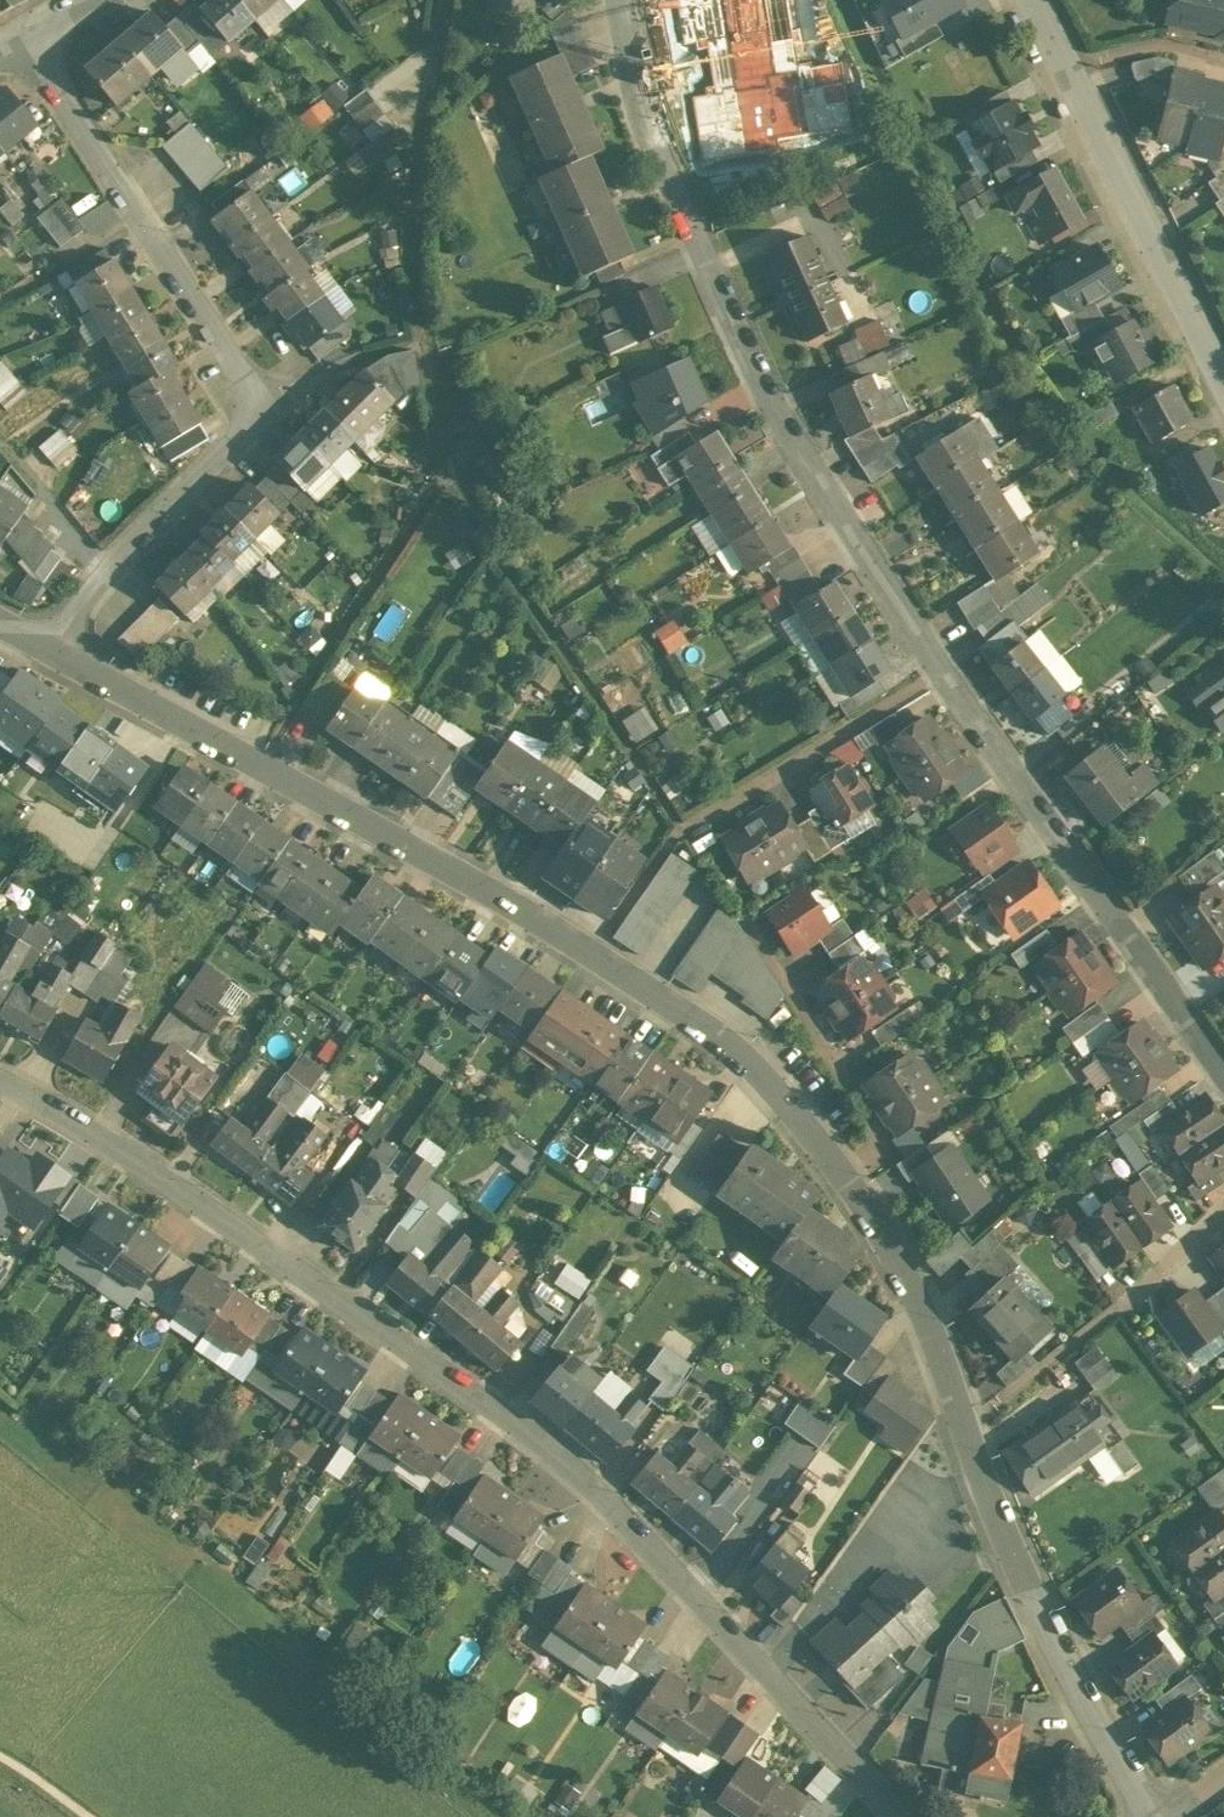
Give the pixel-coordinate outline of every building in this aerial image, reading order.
[(6,10),(22,0),(0,0),(0,8),(6,10)] [(202,11),(228,42),(255,19),(238,0),(215,0),(203,10),(202,11)] [(255,19),(277,0),(238,0),(255,19)] [(293,11),(283,0),(277,0),(255,19),(267,33),(293,11)] [(293,11),(305,0),(283,0),(293,11)] [(489,16),(535,14),(535,0),(489,0),(489,16)] [(547,7),(557,19),(579,0),(555,0),(547,7)] [(705,160),(779,149),(778,139),(851,126),(841,64),(812,68),(812,62),(800,64),(797,43),(803,42),(801,28),(794,29),(790,0),(677,0),(685,44),(698,43),(699,51),(709,49),(714,85),(706,86),(707,96),(693,98),(703,161),(705,160)] [(903,37),(904,38),(935,21),(963,5),(961,0),(883,0),(903,37)] [(1167,21),(1220,34),(1222,38),(1223,38),(1223,0),(1172,0),(1167,21)] [(598,66),(571,7),(548,27),(561,56),(571,78),(598,66)] [(203,10),(196,15),(190,8),(179,18),(199,41),(211,56),(228,42),(202,11),(203,10)] [(153,13),(119,41),(149,77),(165,64),(162,59),(178,45),(182,49),(183,49),(166,29),(153,13)] [(199,41),(179,18),(166,29),(183,49),(185,52),(199,41)] [(896,41),(905,58),(944,36),(935,21),(904,38),(903,37),(896,41)] [(119,41),(86,70),(116,105),(133,91),(129,87),(145,73),(149,78),(149,77),(119,41)] [(553,174),(590,157),(604,151),(571,78),(561,56),(510,79),(553,174)] [(1158,57),(1132,63),(1137,82),(1153,78),(1159,80),(1159,82),(1165,83),(1164,84),(1169,89),(1174,71),(1176,61),(1158,57)] [(1205,79),(1174,71),(1169,89),(1158,137),(1188,145),(1203,83),(1205,79)] [(1203,83),(1188,145),(1186,150),(1210,156),(1218,157),(1223,130),(1223,88),(1203,83)] [(351,100),(345,105),(354,118),(378,101),(369,88),(351,100)] [(0,95),(0,150),(3,153),(19,140),(16,136),(32,122),(36,126),(37,125),(7,89),(0,95)] [(987,117),(1012,104),(1005,92),(980,105),(987,117)] [(351,100),(345,93),(329,106),(335,112),(345,105),(351,100)] [(378,101),(354,118),(364,130),(387,113),(378,101)] [(987,117),(969,128),(977,143),(973,145),(980,157),(984,155),(993,170),(1031,149),(1037,145),(1029,130),(1032,128),(1025,115),(1021,118),(1013,103),(1012,104),(987,117)] [(387,113),(364,130),(372,142),(373,143),(382,136),(383,136),(397,126),(387,113)] [(228,168),(190,123),(163,146),(201,192),(228,168)] [(1218,157),(1210,156),(1208,165),(1216,178),(1223,173),(1223,130),(1218,157)] [(382,136),(373,143),(372,142),(359,152),(369,166),(392,149),(383,136),(382,136)] [(1031,149),(993,170),(1000,183),(1006,180),(1038,161),(1031,149)] [(356,175),(369,166),(359,152),(347,162),(356,175)] [(590,157),(553,174),(539,180),(583,278),(596,273),(620,262),(634,255),(590,157)] [(1054,169),(1025,185),(1013,192),(1008,196),(1017,212),(1033,203),(1040,216),(1029,223),(1040,242),(1052,235),(1052,236),(1082,220),(1054,169)] [(1216,178),(1211,182),(1223,201),(1223,202),(1223,173),(1216,178)] [(1000,183),(976,196),(983,209),(1008,196),(1013,192),(1006,180),(1000,183)] [(243,181),(211,204),(220,215),(251,192),(243,181)] [(837,183),(814,197),(820,208),(843,194),(837,183)] [(220,215),(211,221),(220,232),(226,228),(236,242),(237,242),(267,220),(267,219),(257,206),(260,204),(252,193),(253,192),(252,191),(251,192),(220,215)] [(845,196),(822,210),(828,221),(851,208),(845,196)] [(44,214),(50,209),(39,197),(34,201),(44,214)] [(85,228),(62,200),(50,209),(73,238),(85,228)] [(80,219),(101,234),(121,221),(108,201),(80,219)] [(1033,203),(1017,212),(1024,225),(1029,223),(1040,216),(1033,203)] [(73,238),(50,209),(44,214),(38,218),(61,247),(73,238)] [(267,220),(237,242),(236,242),(230,246),(238,258),(245,253),(255,267),(256,268),(286,245),(276,231),(278,229),(269,218),(267,219),(267,220)] [(786,298),(826,280),(819,264),(825,262),(822,254),(816,257),(806,236),(767,254),(786,298)] [(286,245),(256,268),(255,267),(249,272),(257,283),(264,278),(274,292),(275,293),(304,272),(306,272),(305,271),(325,256),(313,239),(295,252),(288,243),(286,245)] [(1120,287),(1097,246),(1053,272),(1075,311),(1075,312),(1094,301),(1120,287)] [(106,248),(69,271),(77,283),(114,261),(106,248)] [(114,261),(77,283),(93,310),(130,288),(114,261)] [(620,262),(596,273),(602,285),(626,274),(620,262)] [(304,272),(275,293),(274,292),(264,300),(272,311),(279,306),(289,321),(290,321),(320,299),(320,298),(310,285),(312,283),(304,272)] [(310,285),(320,298),(322,297),(337,286),(327,273),(312,283),(310,285)] [(826,280),(786,298),(806,343),(846,324),(836,303),(843,300),(839,293),(833,296),(826,280)] [(130,288),(93,310),(104,329),(109,336),(146,314),(130,288)] [(656,288),(621,303),(622,305),(631,325),(622,329),(613,333),(604,337),(612,355),(638,342),(673,327),(656,288)] [(320,299),(290,321),(289,321),(283,325),(291,337),(298,332),(310,348),(343,323),(342,321),(339,324),(328,310),(331,308),(322,297),(320,298),(320,299)] [(1094,301),(1075,312),(1075,311),(1061,319),(1070,336),(1104,318),(1094,301)] [(613,333),(622,329),(631,325),(622,305),(604,313),(613,333)] [(104,329),(93,310),(80,319),(90,336),(104,329)] [(146,314),(109,336),(124,362),(161,340),(146,314)] [(1070,336),(1066,339),(1073,351),(1085,354),(1092,350),(1089,345),(1112,332),(1104,318),(1070,336)] [(877,320),(853,331),(857,339),(863,355),(887,345),(877,320)] [(1112,332),(1089,345),(1092,350),(1103,371),(1109,368),(1118,364),(1126,378),(1158,360),(1146,339),(1143,341),(1132,322),(1112,332)] [(343,323),(310,348),(319,360),(352,336),(343,323)] [(847,362),(863,355),(857,339),(841,346),(847,362)] [(1066,339),(1058,344),(1064,356),(1073,351),(1066,339)] [(161,340),(124,362),(139,387),(140,388),(169,370),(169,371),(177,366),(161,340)] [(907,343),(883,354),(889,368),(912,357),(907,343)] [(882,351),(853,364),(860,379),(866,376),(867,378),(889,368),(883,354),(882,351)] [(659,355),(627,370),(633,383),(665,369),(659,355)] [(414,358),(390,363),(408,397),(419,386),(414,358)] [(665,369),(633,383),(642,401),(652,400),(659,415),(648,422),(656,434),(656,435),(681,419),(700,407),(695,399),(703,394),(687,359),(665,369)] [(0,363),(0,398),(19,382),(1,362),(0,363)] [(408,397),(390,363),(373,379),(393,401),(392,402),(397,407),(408,397)] [(853,364),(828,375),(835,390),(860,379),(853,364)] [(1118,364),(1109,368),(1117,383),(1126,378),(1118,364)] [(169,370),(140,388),(139,387),(131,392),(147,420),(184,397),(169,371),(169,370)] [(373,379),(365,371),(350,387),(378,416),(392,402),(393,401),(373,379)] [(835,390),(829,393),(849,437),(849,438),(872,427),(907,412),(898,392),(877,402),(867,378),(866,376),(860,379),(835,390)] [(0,398),(0,402),(7,410),(28,393),(19,382),(0,398)] [(1173,385),(1132,408),(1152,444),(1194,421),(1173,385)] [(350,387),(325,412),(353,441),(368,426),(378,416),(350,387)] [(706,402),(703,394),(695,399),(700,407),(706,402)] [(184,397),(147,420),(163,446),(200,424),(184,397)] [(642,401),(648,422),(659,415),(652,400),(642,401)] [(1119,414),(1112,402),(1087,416),(1094,429),(1119,414)] [(353,441),(325,412),(301,436),(329,465),(346,448),(353,441)] [(997,450),(976,418),(958,429),(978,461),(979,462),(997,450)] [(681,419),(656,435),(656,434),(652,437),(661,450),(689,431),(681,419)] [(200,424),(163,446),(171,461),(208,439),(200,424)] [(368,426),(353,441),(367,456),(384,440),(368,426)] [(872,427),(849,438),(849,437),(843,440),(851,453),(880,439),(872,427)] [(958,429),(917,456),(937,487),(978,461),(958,429)] [(60,430),(40,447),(49,458),(69,440),(60,430)] [(661,450),(651,456),(659,468),(668,462),(669,463),(682,455),(682,453),(697,444),(689,431),(661,450)] [(697,444),(682,453),(682,455),(669,463),(668,462),(659,468),(658,468),(669,486),(687,475),(693,485),(699,481),(733,459),(715,432),(697,444)] [(910,461),(892,434),(880,440),(887,451),(896,465),(895,466),(897,469),(910,461)] [(329,465),(301,436),(277,460),(280,465),(304,489),(329,465)] [(880,439),(851,453),(860,468),(887,451),(880,440),(880,439)] [(69,440),(49,458),(58,468),(78,450),(69,440)] [(1174,461),(1199,515),(1223,503),(1223,463),(1214,442),(1174,461)] [(329,465),(342,479),(361,462),(346,448),(329,465)] [(887,451),(860,468),(869,482),(895,466),(896,465),(887,451)] [(733,459),(699,481),(711,500),(705,504),(712,514),(718,510),(751,489),(733,459)] [(978,461),(937,487),(957,518),(998,492),(979,462),(978,461)] [(304,489),(280,465),(267,477),(290,502),(304,489)] [(329,465),(304,489),(318,504),(342,479),(329,465)] [(290,502),(267,477),(254,489),(278,514),(290,502)] [(254,489),(250,486),(225,510),(254,539),(269,524),(278,514),(254,489)] [(751,489),(718,510),(730,529),(724,533),(730,543),(736,540),(770,518),(751,489)] [(998,492),(957,518),(977,549),(1018,523),(998,492)] [(0,498),(0,548),(6,539),(24,514),(0,498)] [(225,510),(201,535),(205,538),(230,563),(254,539),(225,510)] [(24,514),(6,539),(16,551),(33,526),(36,523),(24,514)] [(770,518),(736,540),(748,559),(742,563),(749,574),(766,563),(789,548),(770,518)] [(1018,523),(977,549),(995,578),(997,581),(1005,576),(1038,555),(1018,523)] [(254,539),(268,555),(284,538),(269,524),(254,539)] [(33,526),(16,551),(25,562),(43,537),(45,534),(33,526)] [(43,537),(25,562),(35,574),(52,549),(53,549),(55,546),(43,537)] [(205,538),(181,562),(209,590),(233,566),(230,563),(205,538)] [(254,539),(230,563),(233,566),(244,578),(268,555),(254,539)] [(456,566),(475,555),(466,540),(447,551),(456,566)] [(789,548),(766,563),(779,585),(785,582),(778,571),(800,557),(793,546),(789,548)] [(52,549),(35,574),(45,585),(62,561),(62,560),(64,558),(53,549),(52,549)] [(800,557),(778,571),(785,582),(807,568),(800,557)] [(62,561),(45,585),(54,596),(73,569),(62,561)] [(181,562),(156,586),(184,615),(209,590),(181,562)] [(233,566),(209,590),(218,601),(244,578),(233,566)] [(807,568),(785,582),(792,593),(814,579),(807,568)] [(1005,576),(997,581),(995,578),(983,586),(991,599),(999,611),(1015,599),(1019,596),(1005,576)] [(814,579),(792,593),(798,604),(821,590),(814,579)] [(792,593),(785,582),(779,585),(793,607),(798,604),(792,593)] [(798,604),(793,607),(801,619),(813,638),(819,634),(852,612),(833,582),(821,590),(798,604)] [(1019,596),(1015,599),(1026,614),(1015,622),(1018,627),(1050,602),(1036,584),(1019,596)] [(983,586),(956,603),(964,616),(991,599),(983,586)] [(180,620),(159,599),(149,610),(169,630),(180,620)] [(991,599),(964,616),(973,631),(976,629),(999,611),(991,599)] [(1015,599),(1004,608),(1014,621),(1015,622),(1026,614),(1015,599)] [(393,637),(402,613),(387,607),(378,632),(393,637)] [(999,611),(976,629),(986,641),(987,642),(1014,621),(1004,608),(999,611)] [(149,610),(119,640),(139,660),(169,630),(149,610)] [(852,612),(819,634),(831,653),(825,657),(831,668),(837,664),(837,663),(871,642),(852,612)] [(785,628),(797,648),(813,638),(801,619),(785,628)] [(1014,621),(987,642),(986,641),(976,649),(990,666),(991,666),(1021,643),(1027,639),(1018,627),(1015,622),(1014,621)] [(683,645),(670,624),(658,632),(671,653),(683,645)] [(1042,670),(1060,655),(1040,629),(1027,639),(1021,643),(1042,670)] [(815,677),(831,668),(825,657),(831,653),(819,634),(813,638),(797,648),(815,677)] [(871,642),(837,663),(837,664),(849,683),(843,686),(850,697),(855,694),(878,680),(890,672),(871,642)] [(1021,643),(991,666),(1012,693),(1042,670),(1021,643)] [(1060,655),(1042,670),(1062,696),(1069,691),(1081,683),(1060,655)] [(544,659),(531,677),(552,692),(565,673),(544,659)] [(1185,691),(1198,708),(1202,706),(1220,731),(1223,728),(1223,663),(1185,691)] [(842,703),(850,697),(843,686),(849,683),(837,664),(831,668),(815,677),(834,708),(842,703)] [(1042,670),(1012,693),(1033,720),(1063,696),(1062,696),(1042,670)] [(20,671),(0,699),(0,728),(8,733),(12,727),(33,742),(60,704),(62,701),(20,671)] [(354,690),(326,671),(303,704),(331,723),(354,690)] [(381,709),(388,700),(394,690),(367,671),(354,690),(381,709)] [(878,680),(855,694),(863,707),(886,692),(878,680)] [(331,723),(327,729),(355,747),(381,709),(354,690),(331,723)] [(1063,696),(1033,720),(1046,736),(1055,729),(1054,728),(1081,707),(1069,691),(1062,696),(1063,696)] [(863,707),(855,694),(850,697),(842,703),(850,715),(863,707)] [(381,709),(355,747),(379,764),(412,717),(388,700),(381,709)] [(149,768),(60,704),(33,742),(27,750),(116,813),(128,797),(149,768)] [(412,717),(436,733),(445,720),(421,704),(412,717)] [(1081,707),(1054,728),(1055,729),(1065,742),(1092,721),(1081,707)] [(894,714),(866,731),(876,746),(903,727),(894,714)] [(412,717),(379,764),(404,781),(436,733),(412,717)] [(925,717),(888,744),(893,751),(892,761),(902,776),(902,775),(941,747),(933,735),(933,730),(925,717)] [(1092,721),(1065,742),(1081,762),(1102,746),(1102,747),(1112,739),(1096,718),(1092,721)] [(436,733),(461,750),(470,737),(445,720),(436,733)] [(536,764),(551,743),(516,731),(506,744),(536,764)] [(461,750),(436,733),(404,781),(428,798),(461,750)] [(836,749),(847,765),(863,754),(853,739),(836,749)] [(551,743),(536,764),(566,785),(576,770),(580,764),(551,743)] [(536,764),(506,744),(489,769),(476,787),(477,787),(507,807),(536,764)] [(1102,747),(1102,746),(1081,762),(1065,774),(1105,825),(1158,784),(1142,764),(1130,773),(1132,775),(1124,782),(1117,774),(1121,771),(1102,747)] [(941,747),(902,775),(912,790),(922,792),(927,799),(929,798),(930,797),(939,810),(948,804),(939,791),(961,775),(964,773),(955,761),(950,760),(941,747)] [(461,750),(428,798),(440,806),(473,758),(461,750)] [(473,758),(440,806),(456,817),(477,787),(476,787),(489,769),(473,758)] [(536,764),(507,807),(536,828),(566,785),(536,764)] [(847,765),(810,788),(820,806),(835,829),(843,825),(872,806),(865,795),(866,788),(863,782),(856,780),(847,765)] [(182,768),(156,805),(183,824),(209,786),(182,768)] [(566,785),(596,805),(606,790),(576,770),(566,785)] [(961,775),(939,791),(948,804),(939,810),(930,797),(929,798),(939,813),(971,790),(961,775)] [(566,785),(536,828),(566,848),(584,823),(596,805),(566,785)] [(209,786),(183,824),(209,843),(236,805),(209,786)] [(116,813),(103,833),(115,842),(140,806),(128,797),(116,813)] [(236,805),(209,843),(236,861),(262,823),(236,805)] [(986,805),(950,830),(976,866),(977,865),(988,857),(1011,841),(986,805)] [(794,828),(781,806),(768,814),(766,819),(754,827),(780,869),(781,869),(780,867),(794,859),(796,849),(803,845),(804,844),(794,828)] [(835,829),(820,806),(808,813),(811,818),(831,850),(851,838),(843,825),(835,829)] [(831,850),(811,818),(794,828),(804,844),(803,845),(814,863),(832,852),(831,850)] [(262,823),(236,861),(262,880),(289,842),(262,823)] [(575,899),(614,843),(584,823),(566,848),(546,878),(575,899)] [(754,827),(740,835),(736,833),(723,841),(746,880),(754,875),(764,877),(778,869),(779,870),(780,869),(754,827)] [(1011,841),(988,857),(997,869),(1020,853),(1011,841)] [(262,880),(260,883),(284,901),(313,859),(289,842),(262,880)] [(641,862),(614,843),(575,899),(603,918),(641,862)] [(692,857),(683,851),(680,855),(689,862),(692,857)] [(1179,877),(1191,894),(1223,871),(1223,865),(1213,851),(1179,877)] [(697,871),(671,853),(655,877),(681,895),(697,871)] [(988,857),(977,865),(985,877),(989,874),(997,869),(988,857)] [(313,859),(284,901),(308,918),(337,876),(313,859)] [(998,886),(984,896),(985,897),(1012,936),(1057,904),(1029,864),(998,886)] [(985,877),(953,900),(963,913),(985,897),(984,896),(998,886),(989,874),(985,877)] [(337,876),(308,918),(332,935),(341,923),(340,923),(361,893),(337,876)] [(402,897),(373,876),(361,893),(340,923),(341,923),(370,944),(373,939),(402,897)] [(681,895),(655,877),(647,889),(672,907),(681,895)] [(796,881),(784,889),(792,901),(804,893),(796,881)] [(1170,917),(1187,942),(1223,917),(1223,901),(1214,886),(1170,917)] [(919,918),(938,905),(926,888),(907,901),(919,918)] [(672,907),(647,889),(638,901),(664,919),(672,907)] [(792,901),(769,916),(793,953),(817,937),(830,929),(829,928),(805,892),(804,893),(792,901)] [(402,897),(373,939),(402,960),(431,918),(402,897)] [(664,919),(638,901),(630,912),(656,931),(664,919)] [(723,902),(706,927),(731,944),(741,929),(724,902),(723,902)] [(75,905),(55,935),(69,944),(89,914),(75,905)] [(656,931),(630,912),(622,924),(648,942),(656,931)] [(1187,942),(1205,968),(1223,954),(1223,917),(1187,942)] [(431,918),(402,960),(430,980),(459,938),(431,918)] [(830,929),(817,937),(827,953),(854,936),(842,919),(829,928),(830,929)] [(38,934),(14,920),(7,933),(30,946),(38,934)] [(648,942),(622,924),(613,938),(639,955),(648,942)] [(731,944),(706,927),(698,939),(723,956),(731,944)] [(714,967),(711,973),(723,981),(750,942),(741,929),(731,944),(723,956),(714,967)] [(1046,929),(1010,954),(1020,968),(1056,943),(1046,929)] [(6,933),(0,944),(0,977),(10,982),(30,946),(7,933),(6,933)] [(99,933),(82,958),(83,958),(91,964),(99,969),(116,945),(99,933)] [(1078,935),(1036,964),(1039,968),(1040,968),(1037,978),(1048,993),(1096,960),(1078,935)] [(854,936),(827,953),(838,969),(855,957),(864,952),(854,936)] [(459,938),(430,980),(458,1000),(488,958),(459,938)] [(723,956),(698,939),(690,950),(714,967),(723,956)] [(750,942),(723,981),(734,989),(758,956),(750,942)] [(132,956),(116,945),(99,969),(83,993),(95,1001),(98,997),(99,994),(117,973),(132,956)] [(499,1008),(526,970),(496,949),(488,958),(458,1000),(488,1021),(499,1008)] [(714,967),(690,950),(682,962),(707,980),(711,973),(714,967)] [(47,960),(45,959),(26,992),(55,1008),(69,984),(74,975),(73,975),(52,963),(55,956),(51,953),(47,960)] [(76,967),(56,955),(55,956),(52,963),(73,975),(74,975),(78,968),(76,967)] [(758,956),(734,989),(745,997),(746,998),(766,969),(758,956)] [(83,958),(76,967),(78,968),(74,975),(69,984),(72,986),(83,968),(91,964),(83,958)] [(859,960),(817,988),(833,1014),(882,982),(882,981),(872,966),(862,964),(859,960)] [(1096,960),(1048,993),(1059,1008),(1069,1010),(1071,1014),(1113,984),(1096,960)] [(230,980),(206,961),(194,979),(218,997),(230,980)] [(707,980),(682,962),(672,977),(698,993),(707,980)] [(91,964),(83,968),(72,986),(83,993),(99,969),(91,964)] [(766,969),(746,998),(745,997),(742,1002),(755,1011),(775,982),(766,969)] [(560,993),(526,970),(499,1008),(533,1032),(560,993)] [(117,973),(99,994),(112,1003),(125,980),(117,973)] [(16,986),(10,982),(0,977),(0,1013),(16,986)] [(218,997),(194,979),(175,1007),(212,1034),(231,1007),(218,997)] [(218,997),(231,1007),(242,990),(230,980),(218,997)] [(775,982),(755,1011),(767,1020),(783,995),(775,982)] [(892,998),(882,982),(833,1014),(851,1039),(893,1011),(890,1007),(892,998)] [(16,986),(0,1013),(0,1022),(38,1044),(58,1010),(55,1008),(26,992),(16,986)] [(624,1038),(560,994),(560,993),(529,1038),(529,1037),(523,1047),(554,1069),(561,1059),(593,1081),(624,1038)] [(117,1003),(102,1029),(85,1019),(63,1058),(104,1082),(141,1017),(117,1003)] [(1098,1003),(1062,1028),(1072,1042),(1108,1017),(1098,1003)] [(908,1008),(871,1032),(881,1046),(917,1022),(908,1008)] [(1072,1042),(1082,1057),(1096,1048),(1098,1051),(1099,1051),(1121,1036),(1108,1017),(1072,1042)] [(1099,1051),(1098,1051),(1101,1055),(1099,1065),(1110,1081),(1157,1047),(1140,1022),(1121,1036),(1099,1051)] [(650,1056),(624,1038),(593,1081),(620,1100),(650,1056)] [(216,1080),(170,1045),(137,1090),(155,1103),(142,1119),(170,1140),(182,1124),(184,1125),(216,1080)] [(1157,1047),(1110,1081),(1120,1095),(1131,1097),(1134,1101),(1175,1072),(1157,1047)] [(908,1055),(866,1084),(883,1110),(931,1077),(921,1061),(911,1060),(908,1055)] [(650,1056),(620,1100),(646,1117),(676,1074),(650,1056)] [(286,1073),(267,1098),(268,1098),(288,1113),(287,1113),(294,1118),(311,1092),(286,1073)] [(676,1074),(646,1117),(676,1139),(689,1121),(690,1122),(708,1096),(676,1074)] [(931,1077),(883,1110),(900,1134),(912,1126),(942,1106),(939,1102),(941,1092),(931,1077)] [(1128,1130),(1143,1120),(1171,1102),(1164,1091),(1121,1120),(1128,1130)] [(690,1122),(702,1130),(720,1104),(708,1096),(690,1122)] [(1161,1126),(1162,1127),(1180,1154),(1223,1125),(1223,1124),(1206,1097),(1180,1114),(1161,1126)] [(268,1098),(245,1129),(264,1143),(287,1113),(288,1113),(268,1098)] [(1171,1102),(1143,1120),(1152,1134),(1162,1127),(1161,1126),(1180,1114),(1171,1102)] [(399,1115),(386,1106),(377,1118),(390,1127),(399,1115)] [(245,1129),(230,1118),(210,1145),(251,1176),(272,1149),(271,1148),(264,1143),(245,1129)] [(377,1118),(363,1139),(376,1148),(390,1127),(377,1118)] [(279,1150),(273,1146),(271,1148),(272,1149),(251,1176),(290,1205),(313,1176),(303,1168),(326,1137),(303,1119),(279,1150)] [(676,1139),(668,1151),(681,1160),(702,1130),(690,1122),(689,1121),(676,1139)] [(1180,1154),(1197,1181),(1198,1181),(1216,1169),(1223,1164),(1223,1125),(1180,1154)] [(900,1134),(892,1140),(896,1164),(925,1145),(912,1126),(900,1134)] [(1133,1129),(1119,1135),(1134,1169),(1147,1163),(1133,1129)] [(721,1132),(688,1178),(714,1197),(717,1193),(748,1150),(721,1132)] [(353,1182),(351,1181),(319,1227),(337,1239),(369,1194),(386,1169),(399,1151),(386,1142),(377,1154),(374,1152),(353,1182)] [(925,1145),(896,1164),(908,1182),(916,1177),(915,1174),(935,1161),(925,1145)] [(784,1240),(807,1210),(818,1194),(751,1146),(748,1150),(717,1193),(784,1240)] [(985,1196),(953,1149),(935,1161),(915,1174),(916,1177),(947,1222),(960,1213),(964,1219),(979,1209),(975,1203),(985,1196)] [(38,1157),(30,1168),(9,1153),(0,1166),(0,1216),(1,1216),(8,1207),(33,1225),(51,1199),(66,1177),(38,1157)] [(436,1170),(414,1155),(398,1177),(402,1180),(398,1185),(416,1198),(436,1170)] [(528,1170),(510,1157),(500,1170),(519,1183),(528,1170)] [(1169,1190),(1151,1165),(1138,1174),(1156,1200),(1169,1190)] [(386,1169),(369,1194),(385,1205),(398,1185),(402,1180),(398,1177),(386,1169)] [(1187,1187),(1196,1201),(1223,1182),(1223,1181),(1216,1169),(1198,1181),(1197,1181),(1187,1187)] [(69,1174),(66,1177),(51,1199),(64,1207),(78,1187),(81,1182),(69,1174)] [(1169,1228),(1137,1183),(1110,1203),(1141,1247),(1169,1228)] [(64,1207),(59,1214),(78,1227),(97,1200),(78,1187),(64,1207)] [(369,1194),(337,1239),(354,1252),(386,1206),(385,1205),(369,1194)] [(1141,1247),(1110,1203),(1083,1222),(1114,1266),(1141,1247)] [(108,1205),(79,1247),(110,1268),(138,1226),(108,1205)] [(807,1210),(784,1240),(773,1256),(830,1297),(838,1285),(839,1285),(864,1250),(807,1210)] [(169,1247),(138,1226),(110,1268),(140,1289),(151,1274),(167,1250),(169,1247)] [(1018,1227),(1007,1237),(1016,1247),(1027,1238),(1018,1227)] [(994,1228),(961,1258),(971,1269),(999,1244),(1004,1239),(994,1228)] [(1081,1230),(1067,1240),(1078,1256),(1079,1256),(1092,1246),(1081,1230)] [(449,1233),(421,1267),(439,1282),(468,1248),(449,1233)] [(999,1244),(971,1269),(991,1290),(1004,1278),(1005,1279),(1019,1266),(999,1244)] [(1110,1270),(1093,1246),(1092,1246),(1079,1256),(1096,1280),(1110,1270)] [(110,1268),(79,1247),(68,1263),(99,1284),(110,1268)] [(477,1248),(448,1289),(449,1290),(472,1305),(473,1304),(491,1283),(503,1269),(477,1248)] [(1214,1256),(1214,1255),(1212,1256),(1223,1273),(1223,1249),(1214,1256)] [(184,1262),(167,1250),(151,1274),(167,1286),(168,1285),(184,1262)] [(545,1278),(578,1299),(592,1278),(559,1256),(545,1278)] [(421,1267),(409,1258),(388,1283),(429,1315),(449,1290),(448,1289),(439,1282),(421,1267)] [(184,1262),(168,1285),(180,1293),(197,1268),(185,1260),(184,1262)] [(223,1285),(198,1269),(200,1266),(198,1266),(197,1268),(180,1293),(186,1297),(176,1311),(206,1332),(235,1290),(224,1283),(223,1285)] [(1042,1290),(1019,1266),(1005,1279),(1004,1278),(991,1290),(977,1303),(969,1311),(1012,1359),(1015,1362),(1027,1351),(1051,1329),(1036,1314),(1027,1304),(1042,1290)] [(971,1269),(966,1274),(977,1303),(991,1290),(971,1269)] [(483,1311),(501,1290),(491,1283),(473,1304),(479,1308),(483,1311)] [(839,1285),(838,1285),(830,1297),(813,1321),(830,1333),(828,1337),(855,1357),(857,1358),(868,1343),(885,1319),(839,1285)] [(1215,1294),(1217,1298),(1218,1297),(1223,1306),(1223,1287),(1215,1294)] [(569,1321),(581,1304),(558,1288),(546,1306),(569,1321)] [(235,1290),(206,1332),(241,1356),(248,1346),(268,1316),(269,1314),(235,1290)] [(472,1305),(449,1290),(429,1315),(454,1336),(479,1308),(473,1304),(472,1305)] [(501,1290),(483,1311),(499,1325),(517,1304),(515,1302),(516,1301),(514,1299),(513,1301),(501,1290)] [(1051,1301),(1042,1290),(1027,1304),(1036,1314),(1051,1301)] [(1204,1307),(1192,1290),(1160,1314),(1189,1354),(1220,1331),(1221,1330),(1204,1307)] [(1217,1298),(1204,1307),(1221,1330),(1220,1331),(1223,1337),(1223,1307),(1217,1298)] [(569,1321),(550,1347),(565,1357),(595,1314),(581,1304),(569,1321)] [(483,1311),(479,1308),(454,1336),(496,1371),(520,1343),(499,1325),(483,1311)] [(268,1316),(248,1346),(260,1355),(264,1349),(281,1325),(268,1316)] [(294,1334),(281,1325),(264,1349),(278,1358),(294,1334)] [(334,1350),(303,1329),(264,1387),(294,1408),(297,1405),(334,1350)] [(868,1343),(857,1358),(855,1357),(844,1374),(863,1387),(885,1357),(886,1356),(868,1343)] [(664,1347),(646,1371),(661,1381),(669,1369),(682,1379),(691,1367),(664,1347)] [(1096,1347),(1074,1363),(1090,1385),(1112,1369),(1096,1347)] [(364,1370),(334,1350),(297,1405),(328,1427),(336,1413),(342,1403),(359,1379),(365,1370),(364,1369),(364,1370)] [(1015,1362),(1012,1359),(996,1373),(1007,1387),(1037,1363),(1027,1351),(1015,1362)] [(580,1371),(585,1364),(572,1354),(559,1369),(572,1380),(580,1371)] [(897,1365),(885,1357),(869,1380),(881,1388),(889,1377),(897,1365)] [(586,1376),(592,1370),(585,1364),(580,1371),(586,1376)] [(572,1380),(559,1369),(532,1401),(563,1427),(592,1393),(593,1393),(604,1380),(592,1370),(586,1376),(580,1371),(572,1380)] [(661,1381),(648,1400),(663,1411),(685,1381),(682,1379),(669,1369),(661,1381)] [(913,1394),(889,1377),(881,1388),(869,1380),(863,1387),(858,1396),(892,1420),(881,1436),(905,1452),(923,1427),(901,1411),(913,1394)] [(346,1406),(363,1382),(359,1379),(342,1403),(346,1406)] [(686,1380),(678,1393),(692,1401),(699,1387),(686,1380)] [(359,1415),(376,1391),(363,1382),(346,1406),(359,1415)] [(388,1400),(376,1391),(359,1415),(372,1424),(388,1400)] [(593,1393),(592,1393),(563,1427),(607,1463),(636,1429),(631,1425),(647,1407),(630,1392),(614,1411),(593,1393)] [(429,1415),(399,1395),(400,1394),(399,1393),(392,1403),(376,1427),(357,1454),(359,1455),(359,1454),(389,1475),(391,1471),(429,1415)] [(1114,1429),(1088,1393),(1075,1403),(1076,1403),(1101,1438),(1114,1429)] [(785,1422),(822,1446),(837,1423),(800,1399),(785,1422)] [(392,1403),(388,1400),(372,1424),(376,1427),(392,1403)] [(1101,1438),(1076,1403),(1075,1403),(1058,1416),(1086,1456),(1104,1443),(1101,1438)] [(341,1442),(357,1454),(376,1427),(372,1424),(359,1415),(341,1442)] [(458,1435),(429,1415),(391,1471),(420,1490),(429,1477),(431,1478),(460,1435),(459,1434),(458,1435)] [(1058,1416),(1004,1454),(1032,1494),(1086,1456),(1058,1416)] [(1121,1440),(1114,1429),(1101,1438),(1104,1443),(1086,1456),(1108,1486),(1123,1474),(1106,1451),(1121,1440)] [(722,1449),(699,1430),(688,1443),(704,1456),(696,1466),(705,1474),(722,1449)] [(1191,1437),(1180,1445),(1190,1457),(1201,1448),(1191,1437)] [(1138,1464),(1121,1440),(1106,1451),(1123,1474),(1138,1464)] [(688,1443),(671,1464),(657,1452),(631,1483),(671,1517),(697,1486),(687,1477),(696,1466),(704,1456),(688,1443)] [(458,1448),(442,1472),(455,1481),(471,1457),(458,1448)] [(816,1454),(808,1468),(821,1476),(829,1461),(816,1454)] [(471,1457),(455,1481),(468,1489),(484,1465),(471,1457)] [(745,1474),(729,1461),(721,1471),(724,1474),(725,1473),(737,1484),(745,1474)] [(1212,1476),(1223,1492),(1223,1468),(1212,1476)] [(707,1494),(697,1486),(671,1517),(711,1550),(736,1519),(723,1508),(741,1487),(737,1484),(725,1473),(724,1474),(707,1494)] [(514,1496),(484,1476),(485,1475),(483,1474),(454,1517),(485,1539),(514,1496)] [(816,1485),(802,1474),(796,1483),(811,1493),(816,1485)] [(1223,1507),(1223,1492),(1212,1476),(1199,1486),(1218,1512),(1223,1507)] [(796,1483),(782,1502),(797,1513),(811,1493),(796,1483)] [(741,1487),(723,1508),(736,1519),(754,1498),(741,1487)] [(485,1539),(475,1553),(506,1574),(516,1560),(531,1570),(544,1550),(535,1544),(544,1531),(538,1527),(545,1517),(544,1516),(543,1517),(514,1496),(485,1539)] [(1174,1544),(1194,1571),(1223,1549),(1223,1521),(1218,1512),(1174,1544)] [(485,1539),(454,1517),(445,1532),(475,1553),(485,1539)] [(786,1529),(746,1578),(761,1590),(760,1591),(778,1606),(778,1607),(792,1591),(807,1573),(797,1565),(802,1560),(794,1554),(803,1543),(786,1529)] [(535,1544),(544,1550),(553,1537),(544,1531),(535,1544)] [(689,1535),(679,1548),(699,1563),(709,1550),(689,1535)] [(1194,1571),(1212,1597),(1213,1598),(1223,1590),(1223,1549),(1194,1571)] [(531,1570),(528,1574),(542,1584),(558,1559),(544,1550),(531,1570)] [(558,1559),(542,1584),(556,1593),(569,1573),(572,1569),(558,1559)] [(261,1561),(248,1581),(258,1589),(273,1568),(261,1561)] [(556,1593),(542,1584),(527,1606),(555,1626),(584,1583),(569,1573),(556,1593)] [(896,1582),(889,1574),(873,1589),(877,1593),(864,1605),(869,1610),(847,1631),(836,1619),(812,1641),(831,1662),(851,1684),(884,1655),(898,1642),(902,1646),(915,1635),(920,1639),(936,1625),(928,1617),(934,1612),(927,1604),(932,1599),(915,1579),(909,1585),(902,1577),(896,1582)] [(1121,1587),(1111,1575),(1074,1602),(1098,1635),(1117,1622),(1142,1604),(1141,1602),(1131,1589),(1121,1587)] [(555,1626),(543,1644),(574,1665),(615,1605),(585,1585),(586,1584),(585,1583),(584,1583),(555,1626)] [(1213,1598),(1212,1597),(1203,1604),(1214,1619),(1223,1612),(1223,1590),(1213,1598)] [(792,1591),(778,1607),(778,1606),(771,1615),(785,1627),(803,1601),(792,1591)] [(1142,1604),(1117,1622),(1127,1634),(1154,1614),(1162,1609),(1152,1594),(1141,1602),(1142,1604)] [(975,1610),(948,1647),(940,1682),(934,1709),(979,1717),(979,1716),(981,1716),(984,1701),(993,1653),(1025,1638),(1005,1597),(975,1610)] [(615,1605),(574,1665),(595,1680),(607,1662),(617,1668),(639,1636),(646,1625),(645,1624),(644,1625),(615,1605)] [(1214,1619),(1223,1632),(1223,1612),(1214,1619)] [(1154,1614),(1127,1634),(1136,1647),(1153,1635),(1154,1636),(1165,1628),(1154,1614)] [(357,1624),(334,1657),(346,1666),(369,1632),(357,1624)] [(1136,1647),(1109,1668),(1130,1697),(1171,1667),(1162,1655),(1164,1649),(1154,1636),(1153,1635),(1136,1647)] [(627,1663),(643,1639),(639,1636),(617,1668),(607,1662),(595,1680),(622,1697),(639,1672),(627,1663)] [(643,1639),(627,1663),(639,1672),(656,1647),(643,1639)] [(911,1658),(924,1665),(931,1650),(917,1643),(911,1658)] [(656,1647),(639,1672),(652,1680),(662,1666),(669,1656),(656,1647)] [(884,1655),(851,1684),(831,1662),(828,1666),(867,1708),(903,1676),(884,1655)] [(622,1697),(619,1701),(636,1713),(666,1670),(667,1669),(662,1666),(652,1680),(639,1672),(622,1697)] [(666,1670),(636,1713),(667,1734),(696,1692),(666,1672),(667,1671),(666,1670)] [(1185,1698),(1200,1687),(1191,1676),(1176,1687),(1184,1698),(1185,1698)] [(924,1678),(898,1713),(931,1721),(934,1709),(940,1682),(924,1678)] [(1184,1698),(1176,1687),(1157,1701),(1165,1712),(1184,1698)] [(725,1712),(696,1692),(667,1734),(698,1755),(704,1745),(727,1713),(727,1712),(726,1711),(725,1712)] [(1165,1712),(1142,1729),(1166,1763),(1204,1735),(1195,1723),(1196,1713),(1185,1698),(1184,1698),(1165,1712)] [(1003,1705),(984,1701),(981,1716),(1000,1720),(1003,1705)] [(979,1717),(934,1709),(931,1721),(921,1764),(946,1769),(967,1773),(979,1717)] [(667,1734),(636,1713),(627,1727),(657,1748),(659,1746),(667,1734)] [(709,1748),(731,1716),(727,1713),(704,1745),(709,1748)] [(731,1716),(709,1748),(720,1757),(721,1757),(743,1724),(731,1716)] [(981,1716),(979,1716),(979,1717),(967,1773),(946,1769),(942,1789),(964,1793),(963,1794),(1005,1802),(1021,1723),(981,1716)] [(743,1724),(721,1757),(733,1766),(749,1743),(750,1744),(757,1733),(743,1724)] [(667,1734),(659,1746),(706,1778),(720,1757),(709,1748),(704,1745),(698,1755),(667,1734)] [(706,1778),(699,1788),(717,1800),(738,1769),(733,1766),(721,1757),(720,1757),(706,1778)] [(745,1758),(738,1769),(717,1800),(742,1816),(750,1816),(776,1779),(745,1758)] [(822,1801),(842,1777),(825,1763),(805,1788),(822,1801)] [(750,1816),(795,1816),(806,1802),(807,1800),(776,1779),(750,1816)] [(795,1816),(806,1816),(814,1808),(806,1802),(795,1816)] [(814,1808),(806,1816),(826,1816),(814,1808)]
